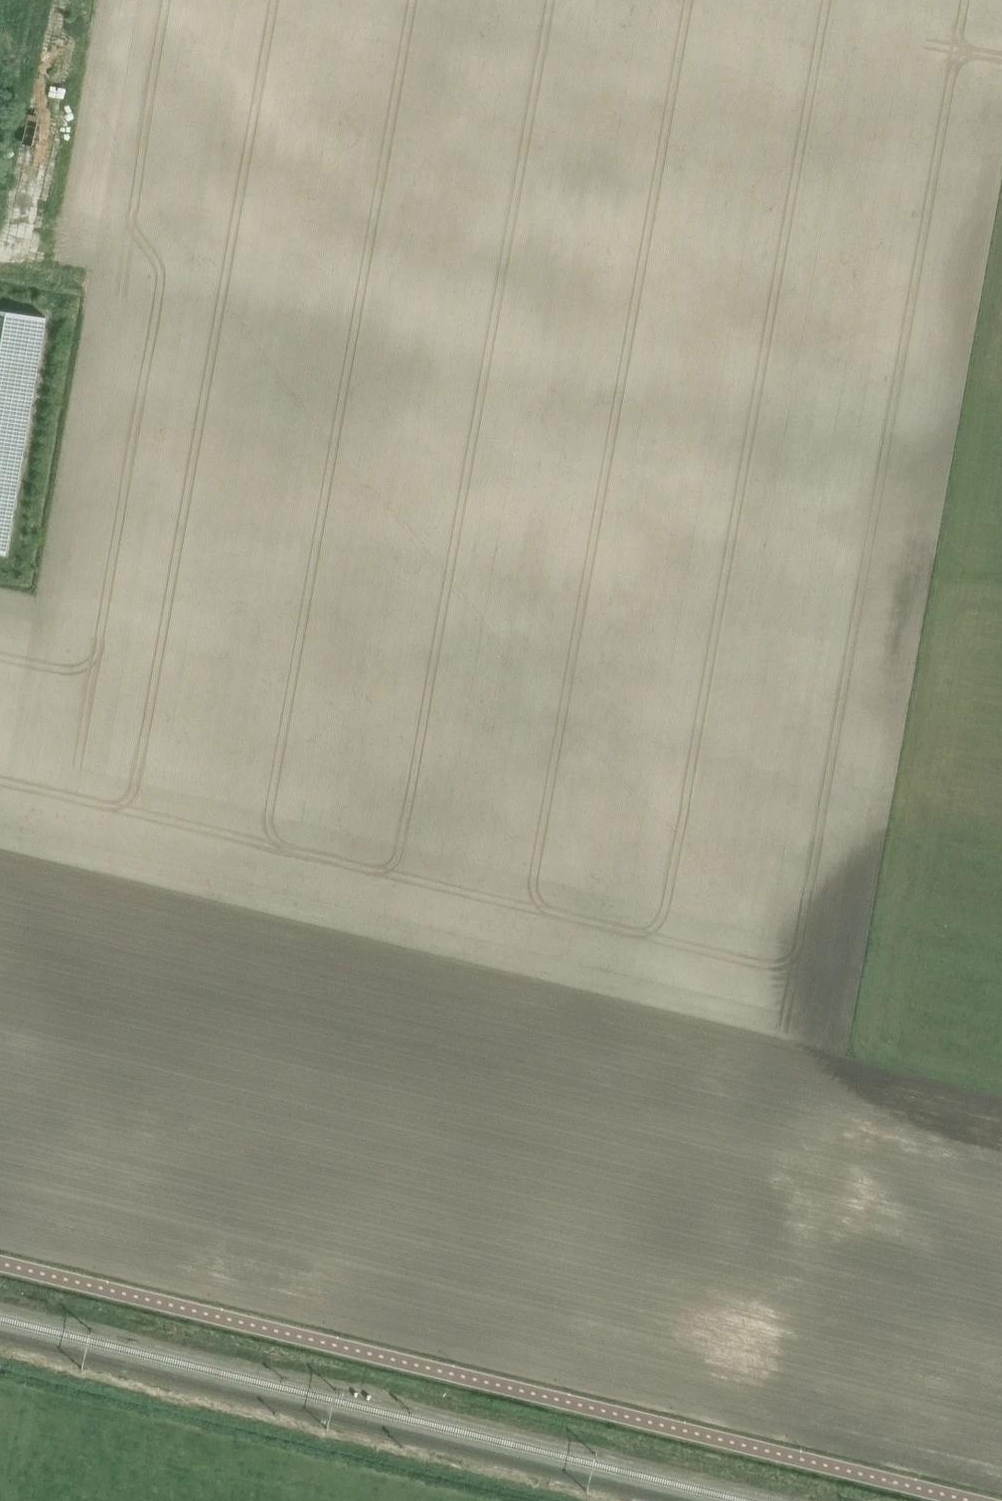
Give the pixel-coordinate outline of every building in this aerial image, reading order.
[(6,554),(46,317),(0,309),(0,553),(6,554)]
